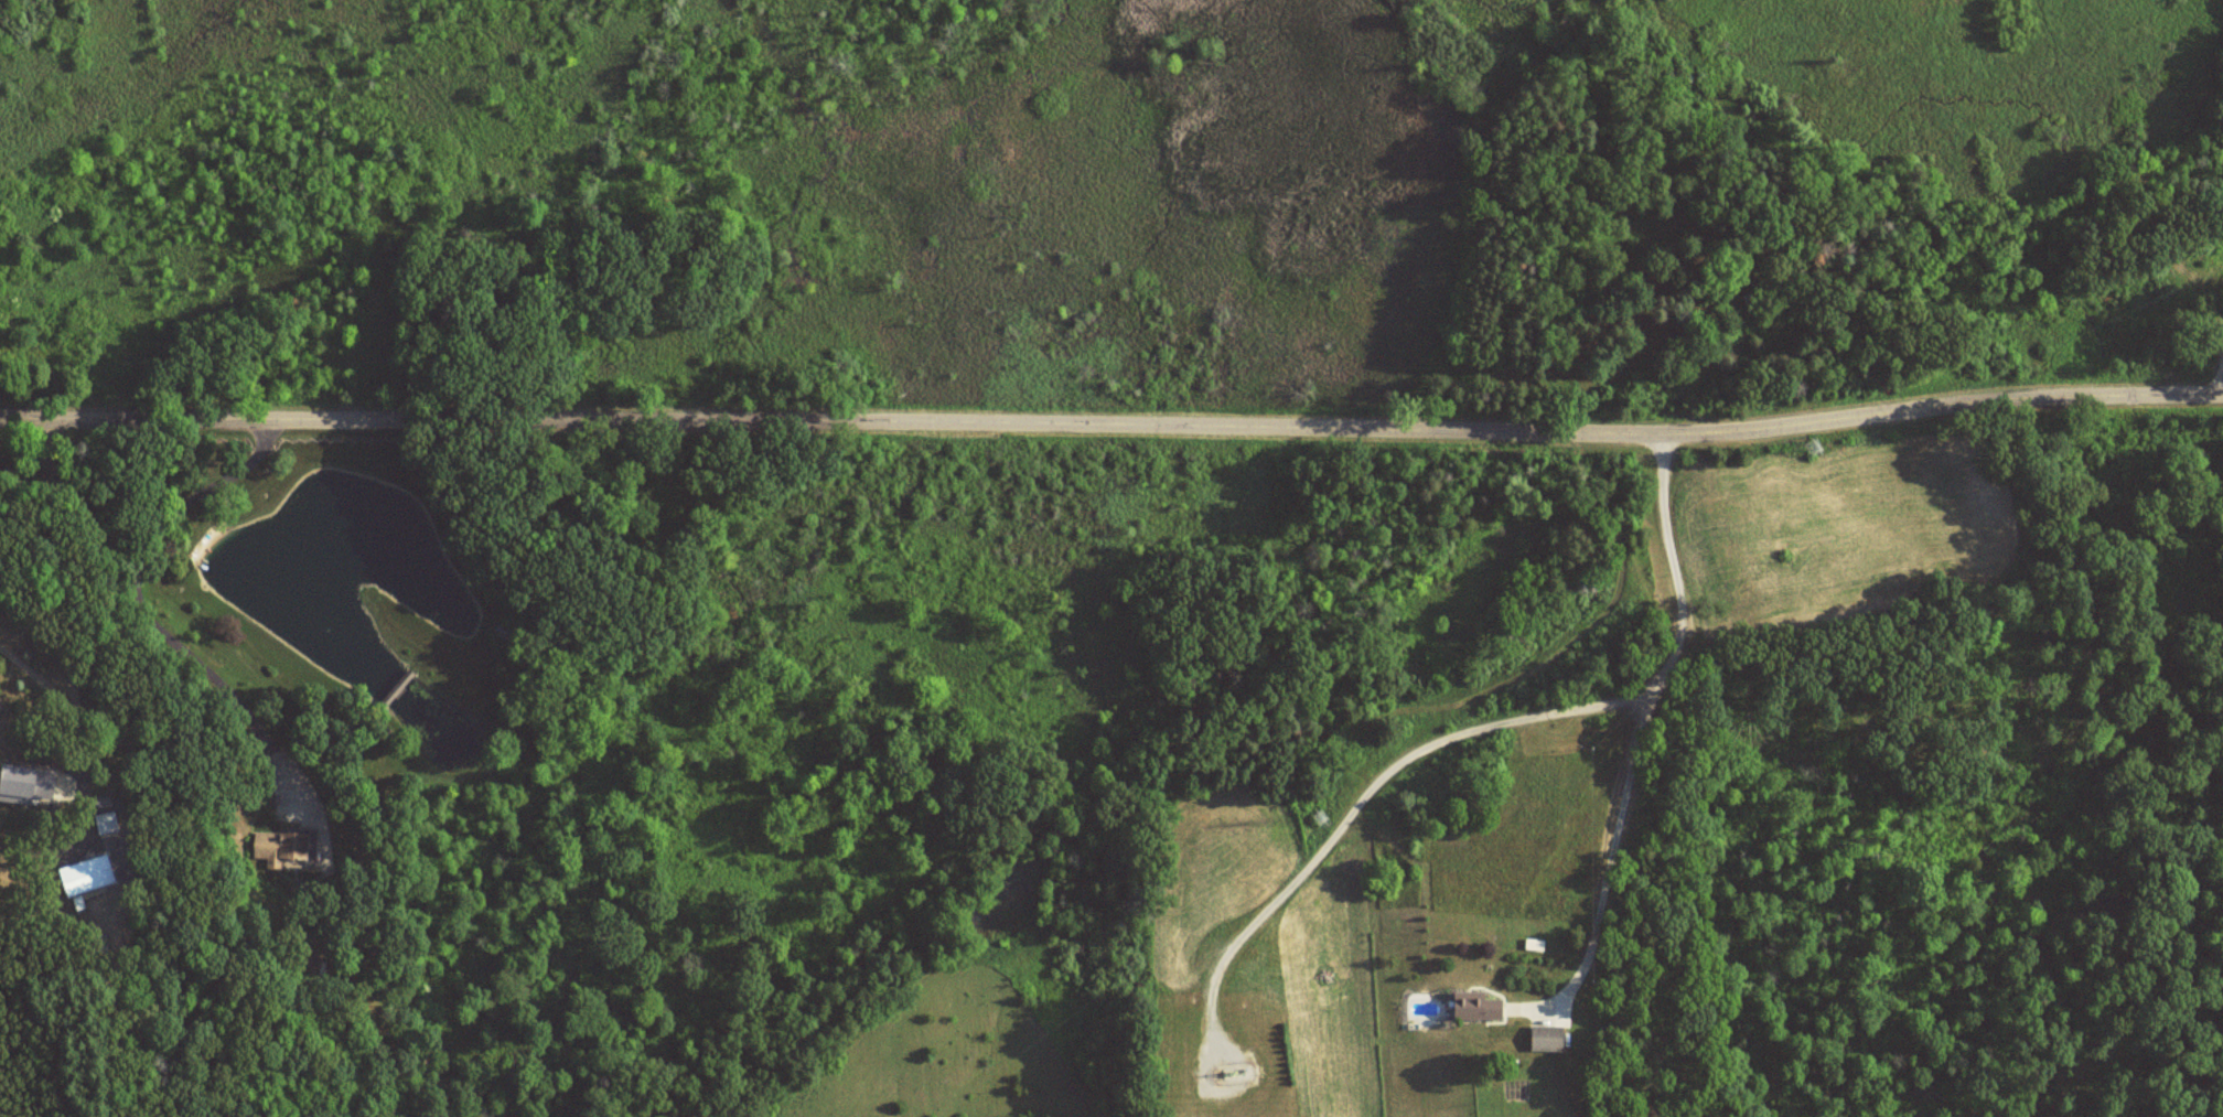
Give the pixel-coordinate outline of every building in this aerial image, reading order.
[(47,809),(53,772),(2,765),(0,780),(0,802),(47,809)] [(251,829),(251,860),(311,861),(311,830),(251,829)] [(100,875),(112,870),(107,860),(96,865),(100,875)] [(1481,991),(1446,991),(1446,1019),(1501,1019),(1501,998),(1481,998),(1481,991)] [(1528,1051),(1561,1051),(1561,1026),(1528,1026),(1528,1051)]
